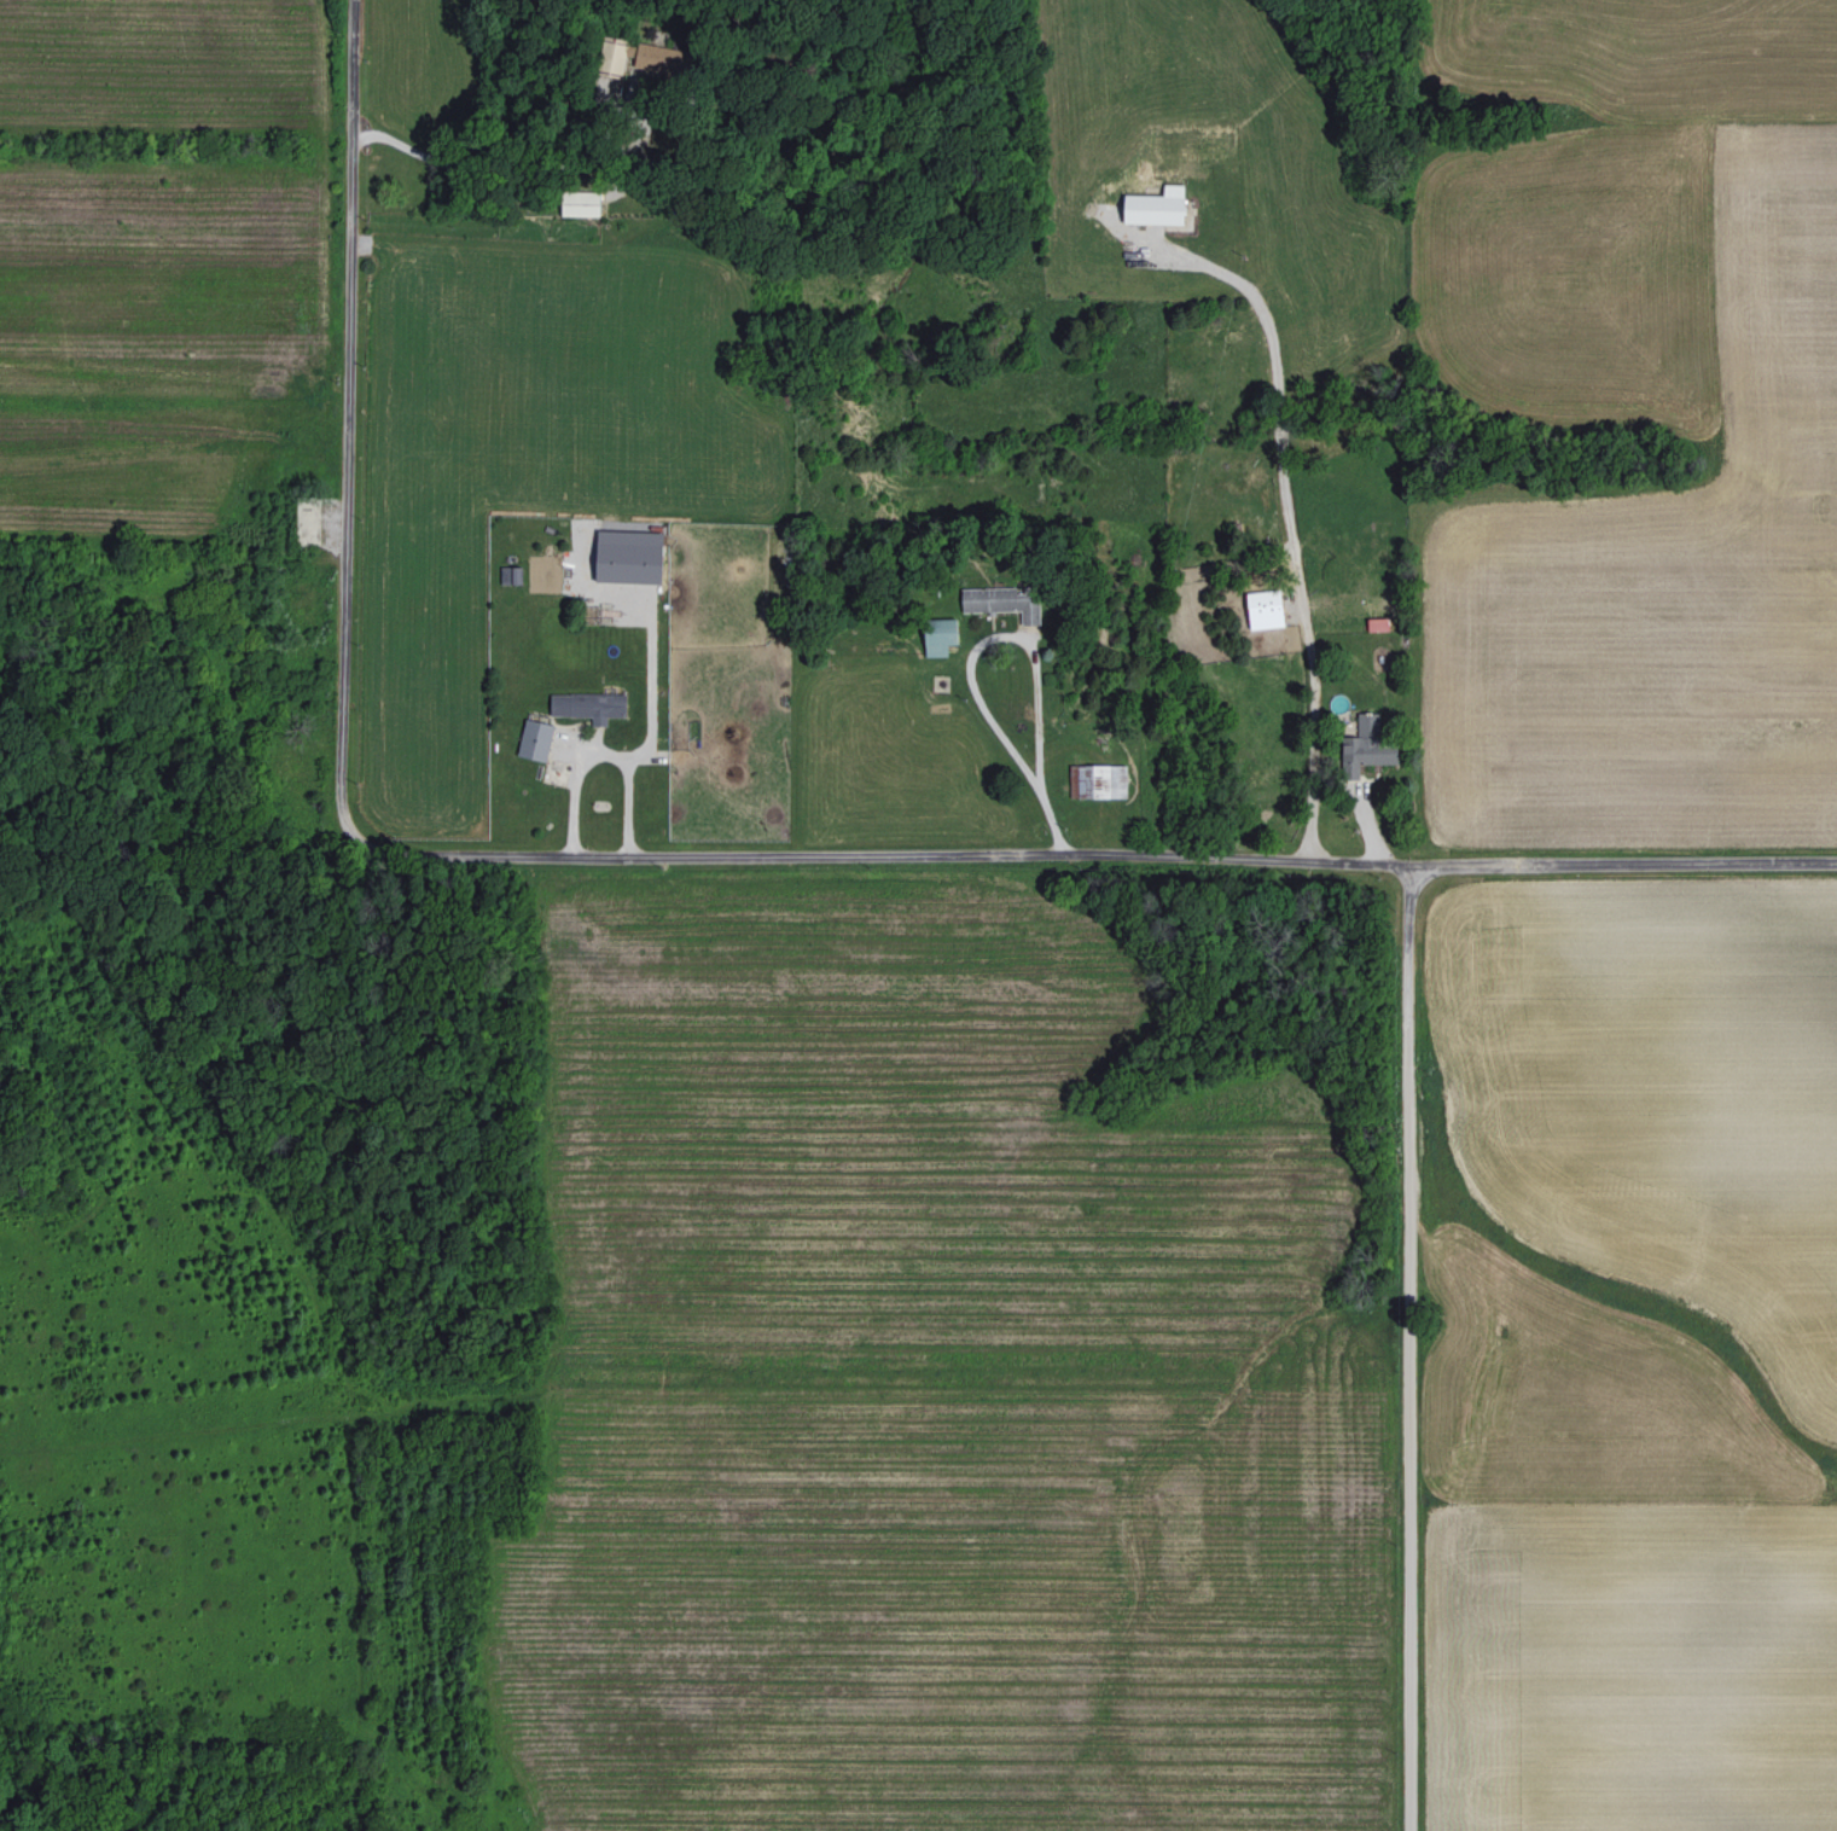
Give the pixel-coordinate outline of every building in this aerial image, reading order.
[(596,73),(621,78),(625,56),(633,57),(636,43),(603,37),(596,73)] [(680,53),(638,41),(631,66),(674,77),(680,53)] [(1118,223),(1179,226),(1180,185),(1159,184),(1159,196),(1119,194),(1118,223)] [(596,217),(596,192),(557,192),(556,216),(596,217)] [(590,583),(657,585),(658,533),(591,531),(590,583)] [(957,589),(958,613),(1018,611),(1018,626),(1036,625),(1035,593),(1013,594),(1013,588),(957,589)] [(1280,627),(1276,590),(1242,594),(1245,631),(1280,627)] [(951,619),(920,620),(921,657),(945,656),(944,645),(952,645),(951,619)] [(589,717),(589,726),(603,727),(603,717),(622,717),(623,695),(547,693),(547,717),(589,717)] [(1357,765),(1396,765),(1396,745),(1376,745),(1376,713),(1354,713),(1355,738),(1338,738),(1338,780),(1357,780),(1357,765)] [(514,757),(544,763),(551,725),(522,719),(514,757)]
